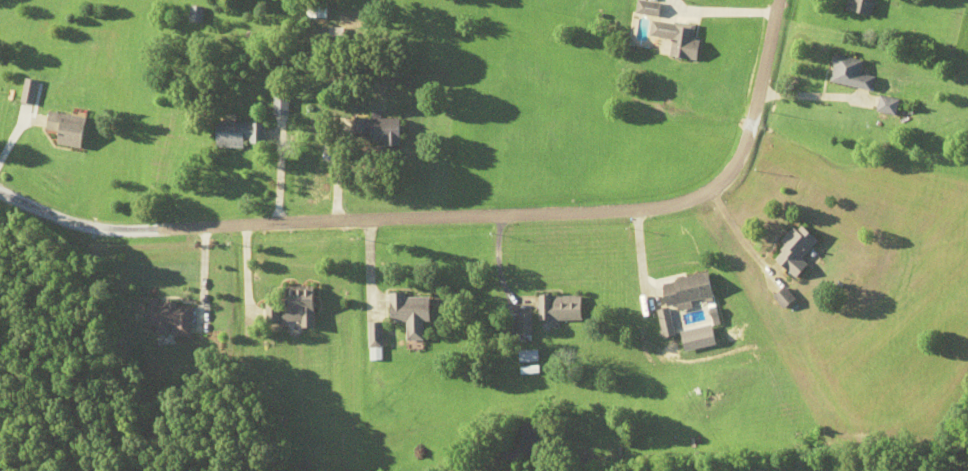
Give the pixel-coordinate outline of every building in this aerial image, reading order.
[(638,0),(635,0),(633,13),(658,17),(660,4),(638,0)] [(848,11),(873,16),(876,0),(850,0),(848,11)] [(189,22),(203,22),(203,7),(189,7),(189,22)] [(669,57),(699,61),(701,41),(693,40),(694,27),(650,22),(648,36),(671,39),(669,57)] [(876,76),(863,73),(865,61),(835,55),(830,82),(873,91),(876,76)] [(276,95),(276,115),(291,115),(291,95),(276,95)] [(901,101),(881,95),(876,111),(897,117),(901,101)] [(46,131),(59,132),(58,145),(83,148),(86,119),(47,115),(46,131)] [(353,119),(353,134),(371,134),(371,145),(401,145),(401,119),(353,119)] [(267,123),(219,123),(219,147),(267,147),(267,123)] [(774,255),(799,279),(810,267),(802,259),(821,240),(809,229),(805,234),(799,228),(774,255)] [(668,309),(686,306),(685,302),(716,297),(712,274),(663,282),(668,309)] [(797,300),(788,288),(776,296),(785,308),(797,300)] [(432,322),(431,296),(406,297),(406,293),(390,293),(390,322),(407,322),(407,341),(425,341),(424,322),(432,322)] [(538,296),(538,321),(583,321),(583,296),(538,296)] [(148,326),(158,326),(158,336),(194,337),(195,305),(180,305),(180,299),(149,298),(148,326)] [(304,327),(318,327),(318,298),(291,298),(291,321),(304,321),(304,327)] [(268,302),(268,322),(283,322),(283,302),(268,302)] [(518,335),(532,335),(532,316),(518,316),(518,335)]
